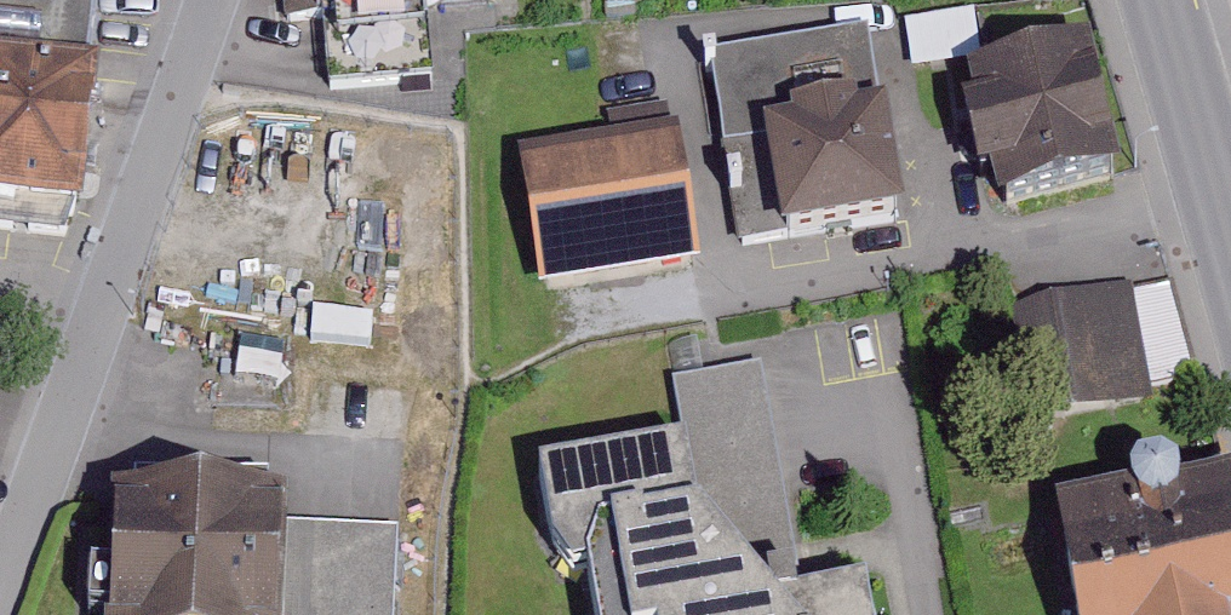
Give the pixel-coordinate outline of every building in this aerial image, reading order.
[(65,233),(93,0),(0,0),(0,224),(65,233)] [(286,11),(414,0),(285,0),(286,11)] [(877,26),(707,54),(739,246),(909,218),(877,26)] [(1103,47),(970,71),(993,199),(1127,175),(1103,47)] [(673,126),(517,146),(535,280),(691,260),(673,126)] [(1136,281),(1050,298),(1073,413),(1159,395),(1136,281)] [(547,485),(556,555),(591,599),(594,614),(899,614),(897,604),(830,609),(824,582),(783,588),(731,524),(717,456),(547,485)] [(122,488),(118,614),(286,614),(290,494),(122,488)] [(1066,529),(1083,614),(1230,614),(1230,497),(1066,529)]
